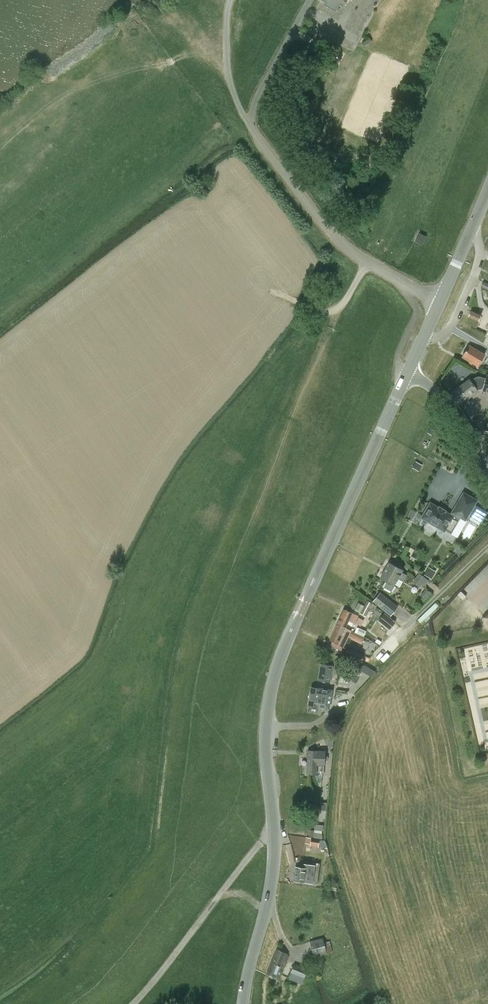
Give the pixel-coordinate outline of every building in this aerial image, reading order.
[(325,2),(324,4),(336,11),(340,4),(344,7),(346,3),(347,0),(322,0),(325,2)] [(422,245),(426,236),(420,233),(415,241),(422,245)] [(468,316),(478,320),(480,315),(471,311),(468,316)] [(478,366),(485,354),(469,345),(462,357),(478,366)] [(449,396),(457,405),(458,404),(467,397),(468,398),(478,391),(477,390),(483,389),(482,390),(487,392),(487,376),(486,378),(480,377),(479,377),(479,376),(478,377),(477,377),(476,377),(475,377),(475,378),(470,382),(469,380),(449,396)] [(430,502),(421,516),(429,521),(426,525),(435,530),(438,526),(446,530),(451,534),(460,518),(465,521),(466,520),(469,515),(471,517),(480,522),(482,523),(487,513),(475,505),(478,500),(463,492),(451,513),(452,514),(452,515),(430,502)] [(380,578),(387,582),(384,587),(391,591),(399,578),(403,581),(406,575),(402,573),(403,570),(389,563),(380,578)] [(427,576),(431,579),(436,571),(431,568),(427,576)] [(419,573),(416,577),(421,581),(419,583),(423,587),(428,580),(419,573)] [(391,615),(398,607),(380,593),(374,601),(391,615)] [(373,611),(376,606),(367,601),(364,606),(360,613),(366,616),(370,609),(373,611)] [(360,613),(364,606),(358,602),(354,610),(360,613)] [(417,619),(423,625),(430,617),(437,609),(436,608),(439,606),(435,602),(417,619)] [(376,608),(374,613),(379,616),(382,611),(376,608)] [(344,609),(337,624),(345,628),(349,621),(354,623),(358,616),(344,609)] [(389,629),(395,622),(384,613),(378,620),(389,629)] [(351,630),(345,628),(337,624),(330,639),(332,641),(330,646),(341,651),(343,646),(344,647),(344,645),(348,638),(351,630)] [(357,627),(355,632),(364,636),(366,631),(359,627),(359,628),(357,627)] [(351,630),(348,638),(361,644),(365,636),(364,636),(355,632),(351,630)] [(346,648),(344,654),(361,661),(364,656),(346,648)] [(360,662),(357,667),(367,673),(370,668),(360,662)] [(333,665),(320,663),(318,680),(330,682),(333,665)] [(328,709),(331,690),(312,687),(309,707),(328,709)] [(308,750),(308,765),(307,773),(324,774),(325,751),(308,750)] [(293,880),(312,883),(315,866),(302,864),(302,867),(295,867),(293,880)] [(314,956),(326,953),(333,951),(329,940),(323,941),(322,937),(310,940),(314,956)] [(278,980),(288,956),(287,953),(277,948),(266,974),(278,980)] [(301,984),(307,969),(294,964),(288,978),(301,984)]
